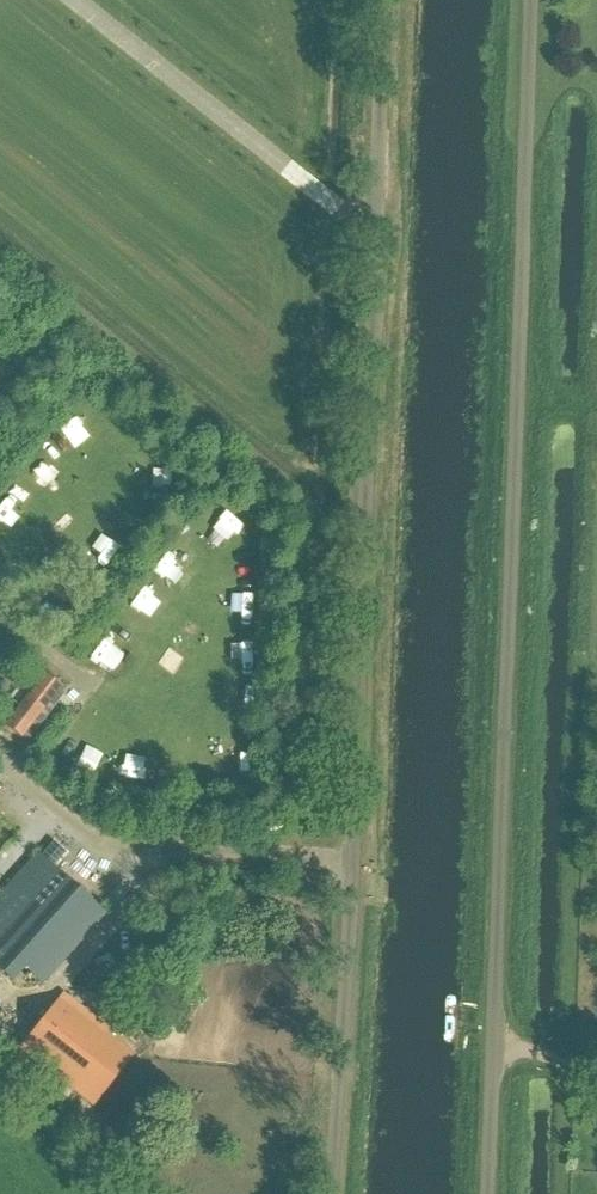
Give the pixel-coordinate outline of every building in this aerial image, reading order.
[(62,687),(44,674),(4,726),(21,739),(62,687)] [(11,982),(25,967),(42,982),(105,912),(37,850),(0,891),(0,972),(11,982)] [(64,993),(21,1048),(94,1106),(135,1055),(107,1033),(110,1029),(64,993)] [(131,1026),(123,1038),(134,1045),(142,1034),(131,1026)]
